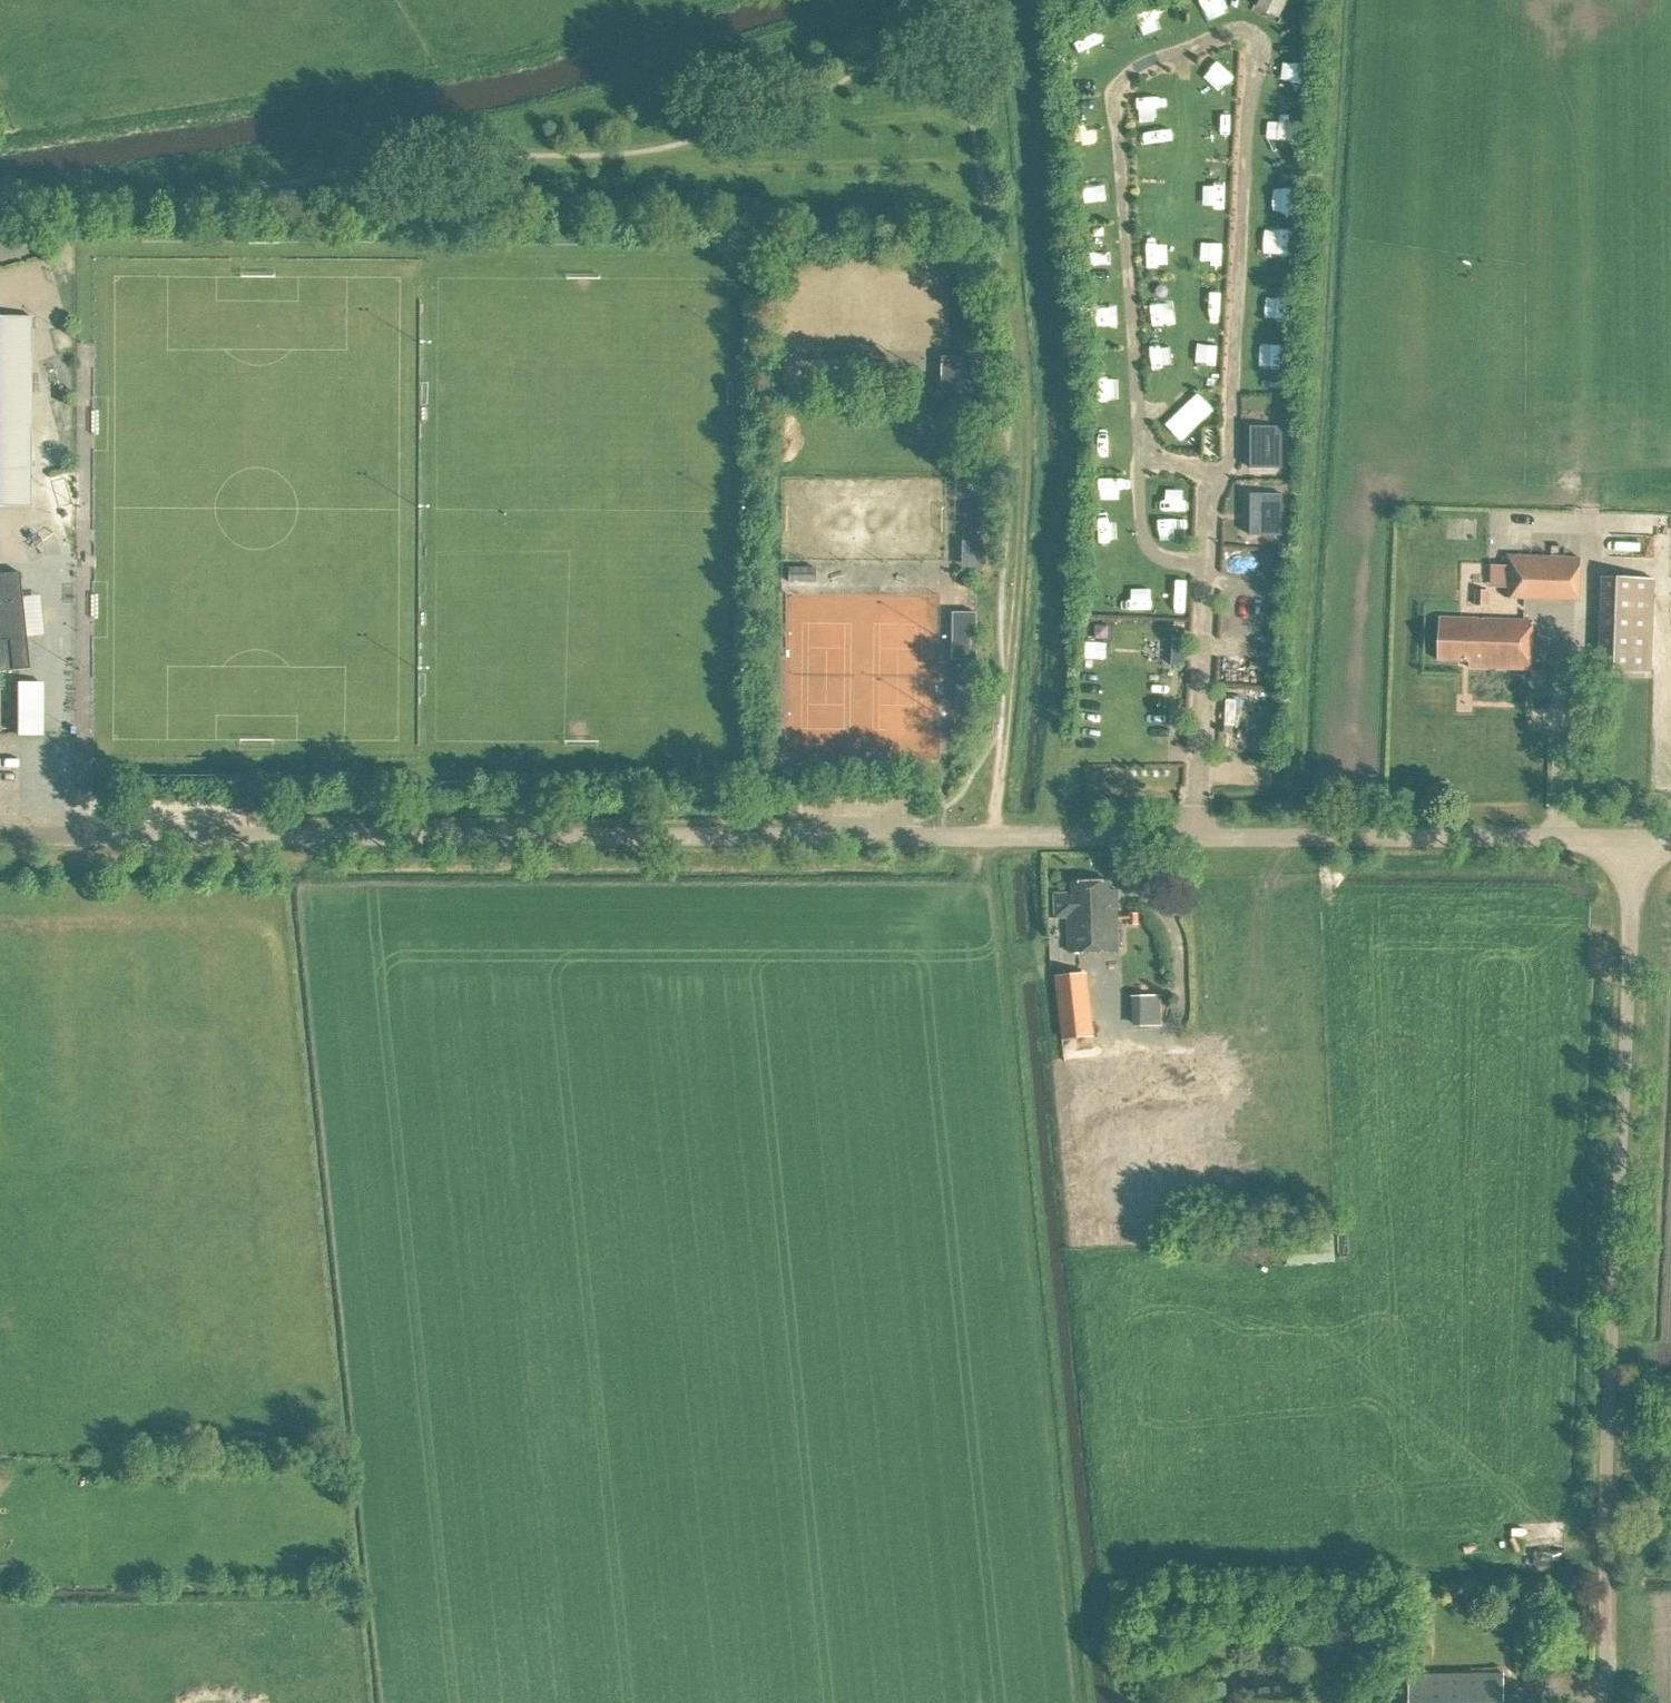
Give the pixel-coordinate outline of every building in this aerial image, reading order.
[(29,508),(30,318),(0,318),(0,508),(29,508)] [(940,393),(974,393),(974,359),(939,359),(940,393)] [(1251,427),(1251,468),(1283,468),(1283,427),(1251,427)] [(1261,501),(1261,536),(1284,536),(1283,501),(1261,501)] [(1507,555),(1505,598),(1580,601),(1582,558),(1507,555)] [(788,568),(788,583),(815,583),(815,568),(788,568)] [(31,669),(20,573),(0,575),(0,673),(31,669)] [(1599,673),(1651,675),(1654,580),(1603,578),(1599,673)] [(1476,590),(1475,606),(1488,606),(1489,591),(1476,590)] [(951,613),(951,660),(975,660),(975,613),(951,613)] [(1533,622),(1439,619),(1438,661),(1469,662),(1469,669),(1531,671),(1533,622)] [(1185,667),(1186,639),(1172,638),(1171,666),(1185,667)] [(20,683),(20,736),(42,736),(41,683),(20,683)] [(1110,882),(1073,883),(1074,894),(1055,894),(1056,919),(1068,918),(1069,953),(1119,951),(1117,909),(1119,909),(1119,892),(1110,892),(1110,882)] [(1129,914),(1129,926),(1139,925),(1139,913),(1129,914)] [(1055,976),(1062,1040),(1094,1036),(1087,973),(1055,976)] [(1141,1021),(1171,1022),(1171,991),(1141,991),(1141,1021)] [(98,1009),(98,996),(89,996),(89,1009),(98,1009)] [(107,996),(98,996),(98,1009),(107,1009),(107,996)] [(214,996),(205,996),(205,1010),(214,1010),(214,996)] [(223,996),(214,996),(214,1010),(223,1010),(223,996)] [(243,1431),(240,1435),(240,1439),(243,1442),(263,1443),(266,1439),(266,1435),(263,1432),(243,1431)] [(1499,1673),(1409,1675),(1410,1702),(1500,1702),(1499,1673)]
